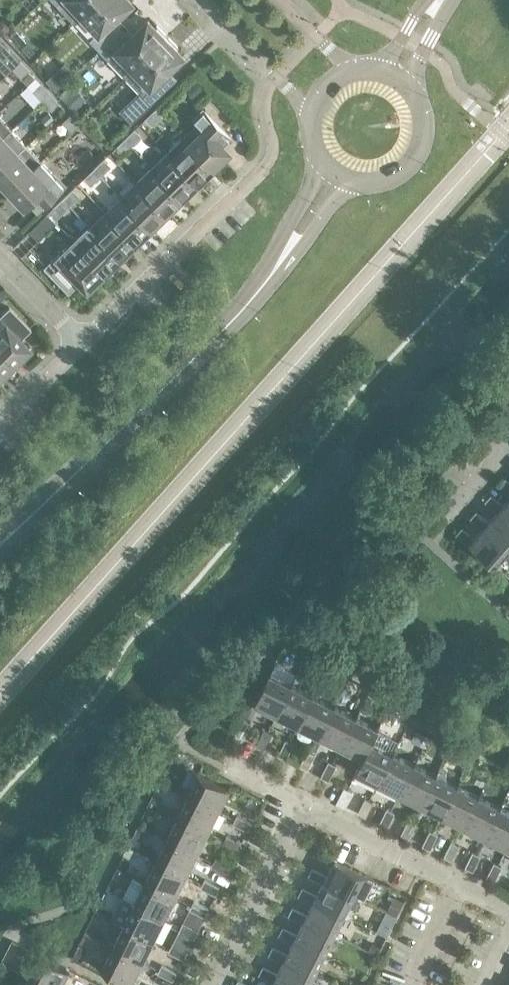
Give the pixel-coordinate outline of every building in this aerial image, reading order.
[(74,21),(97,0),(54,0),(74,21)] [(74,21),(74,22),(83,13),(99,30),(90,39),(99,49),(121,28),(112,19),(132,1),(131,0),(97,0),(74,21)] [(130,37),(121,28),(99,49),(125,76),(168,35),(158,24),(156,26),(149,19),(130,37)] [(168,35),(125,76),(140,91),(120,110),(131,121),(172,82),(164,73),(183,54),(176,47),(178,45),(168,35)] [(6,60),(13,67),(21,60),(13,53),(6,60)] [(28,68),(21,60),(13,67),(21,75),(28,68)] [(35,91),(43,99),(50,92),(43,84),(35,91)] [(58,100),(50,92),(43,99),(50,107),(58,100)] [(155,122),(163,114),(156,107),(148,115),(155,122)] [(206,127),(191,143),(213,166),(229,150),(222,143),(231,134),(212,114),(202,124),(203,125),(203,124),(206,127)] [(65,122),(72,130),(80,123),(72,115),(65,122)] [(3,136),(11,129),(0,117),(0,139),(3,136)] [(3,136),(0,139),(0,169),(18,152),(26,144),(11,129),(3,136)] [(133,129),(125,137),(132,144),(140,136),(133,129)] [(191,143),(184,135),(168,150),(198,181),(213,166),(191,143)] [(124,152),(132,144),(125,137),(117,145),(124,152)] [(18,152),(0,169),(0,177),(11,188),(22,177),(32,168),(41,160),(26,144),(18,152)] [(198,181),(168,150),(153,166),(182,196),(198,181)] [(42,159),(41,160),(32,168),(22,177),(11,188),(26,205),(32,200),(40,209),(68,183),(59,174),(57,175),(42,159)] [(102,159),(94,167),(101,175),(109,167),(102,159)] [(182,196),(153,166),(137,181),(166,211),(182,196)] [(93,182),(101,175),(94,167),(86,175),(93,182)] [(166,211),(137,181),(122,196),(151,226),(166,211)] [(67,208),(78,197),(71,189),(60,200),(67,208)] [(106,211),(113,218),(136,241),(151,226),(122,196),(106,211)] [(91,226),(98,233),(120,256),(136,241),(113,218),(106,211),(91,226)] [(47,212),(30,229),(39,239),(57,221),(47,212)] [(75,240),(75,241),(104,271),(120,256),(98,233),(91,226),(88,223),(73,238),(75,240)] [(57,255),(46,266),(69,290),(81,279),(88,287),(104,271),(75,241),(75,240),(59,256),(57,255)] [(0,314),(0,351),(11,362),(27,347),(19,339),(31,328),(9,305),(0,314)] [(0,351),(0,372),(2,371),(6,375),(15,366),(11,362),(0,351)] [(505,477),(499,484),(508,493),(508,481),(505,477)] [(502,504),(490,493),(484,500),(496,511),(499,507),(508,516),(508,496),(502,504)] [(496,511),(487,521),(475,510),(469,516),(481,527),(485,524),(508,546),(508,516),(499,507),(496,511)] [(481,527),(473,537),(461,526),(455,533),(467,544),(470,541),(495,563),(508,547),(508,546),(485,524),(481,527)] [(314,660),(306,657),(302,665),(310,668),(314,660)] [(314,668),(310,676),(316,680),(320,671),(314,668)] [(275,717),(291,684),(269,673),(254,703),(263,708),(262,710),(275,717)] [(313,695),(291,685),(276,714),(298,725),(313,695)] [(334,706),(313,695),(298,725),(320,736),(334,706)] [(389,704),(383,715),(397,721),(402,711),(389,704)] [(356,717),(334,706),(320,736),(341,747),(356,717)] [(243,736),(251,721),(243,716),(235,732),(243,736)] [(378,728),(356,717),(341,747),(363,758),(371,742),(378,728)] [(265,747),(272,731),(264,727),(256,743),(265,747)] [(410,739),(422,745),(427,735),(415,729),(410,739)] [(286,758),(294,742),(285,738),(277,754),(286,758)] [(371,742),(363,758),(355,772),(377,783),(392,753),(371,742)] [(308,769),(315,753),(307,749),(299,764),(308,769)] [(414,763),(392,753),(377,783),(398,794),(414,763)] [(464,754),(460,756),(459,760),(461,764),(465,766),(469,765),(471,761),(471,757),(468,754),(464,754)] [(328,779),(337,764),(328,759),(320,775),(328,779)] [(435,774),(414,763),(398,794),(420,805),(435,774)] [(438,769),(435,774),(420,805),(441,815),(457,785),(446,780),(448,774),(438,769)] [(200,772),(189,794),(218,809),(229,786),(200,772)] [(478,796),(457,785),(441,815),(463,826),(478,796)] [(344,805),(352,790),(344,786),(336,801),(344,805)] [(156,805),(159,798),(152,794),(148,802),(156,805)] [(218,809),(189,794),(178,815),(207,830),(218,809)] [(366,816),(374,800),(365,796),(357,812),(366,816)] [(500,807),(478,796),(463,826),(484,837),(500,807)] [(387,827),(395,811),(386,807),(379,822),(387,827)] [(500,807),(484,837),(506,848),(508,842),(508,811),(500,807)] [(248,830),(252,821),(236,814),(232,822),(248,830)] [(207,830),(178,815),(167,837),(197,852),(207,830)] [(409,837),(417,822),(408,818),(400,833),(409,837)] [(430,848),(438,833),(430,829),(422,844),(430,848)] [(237,851),(241,843),(226,835),(222,843),(237,851)] [(197,852),(167,837),(156,858),(186,873),(197,852)] [(452,859),(459,844),(451,840),(443,855),(452,859)] [(364,873),(335,858),(337,854),(322,847),(317,855),(332,862),(326,874),(324,878),(354,893),(364,873)] [(473,869),(481,854),(472,850),(465,866),(473,869)] [(226,872),(231,864),(215,856),(211,865),(226,872)] [(186,873),(156,858),(145,880),(175,895),(186,873)] [(494,880),(502,865),(494,861),(486,876),(494,880)] [(324,878),(326,874),(312,867),(308,875),(322,882),(316,894),(314,898),(344,913),(354,893),(324,878)] [(216,894),(220,885),(204,877),(200,886),(216,894)] [(175,895),(145,880),(135,901),(164,916),(175,895)] [(314,898),(316,894),(302,886),(298,894),(312,902),(307,913),(304,918),(334,932),(344,913),(314,898)] [(386,910),(396,915),(403,900),(393,895),(386,910)] [(205,916),(209,907),(193,899),(189,908),(205,916)] [(164,916),(135,901),(124,923),(153,938),(164,916)] [(304,918),(307,913),(292,906),(288,914),(302,922),(297,933),(295,937),(324,952),(334,932),(304,918)] [(194,937),(198,928),(183,921),(178,929),(194,937)] [(387,934),(392,924),(385,921),(380,930),(387,934)] [(153,938),(124,923),(113,944),(143,959),(153,938)] [(295,937),(297,933),(282,925),(278,934),(293,941),(287,953),(285,957),(314,972),(324,952),(295,937)] [(376,954),(381,946),(372,941),(368,949),(376,954)] [(183,959),(187,950),(171,943),(167,951),(183,959)] [(143,959),(113,944),(102,966),(131,981),(143,959)] [(86,949),(78,945),(71,958),(79,963),(86,949)] [(287,953),(272,945),(268,954),(283,961),(277,972),(275,977),(291,984),(308,984),(314,972),(285,957),(287,953)] [(39,953),(28,975),(47,984),(60,984),(69,968),(39,953)] [(173,979),(177,970),(161,963),(157,971),(173,979)] [(277,972),(262,965),(258,973),(273,981),(271,984),(291,984),(275,977),(277,972)] [(28,975),(23,984),(47,984),(28,975)]
